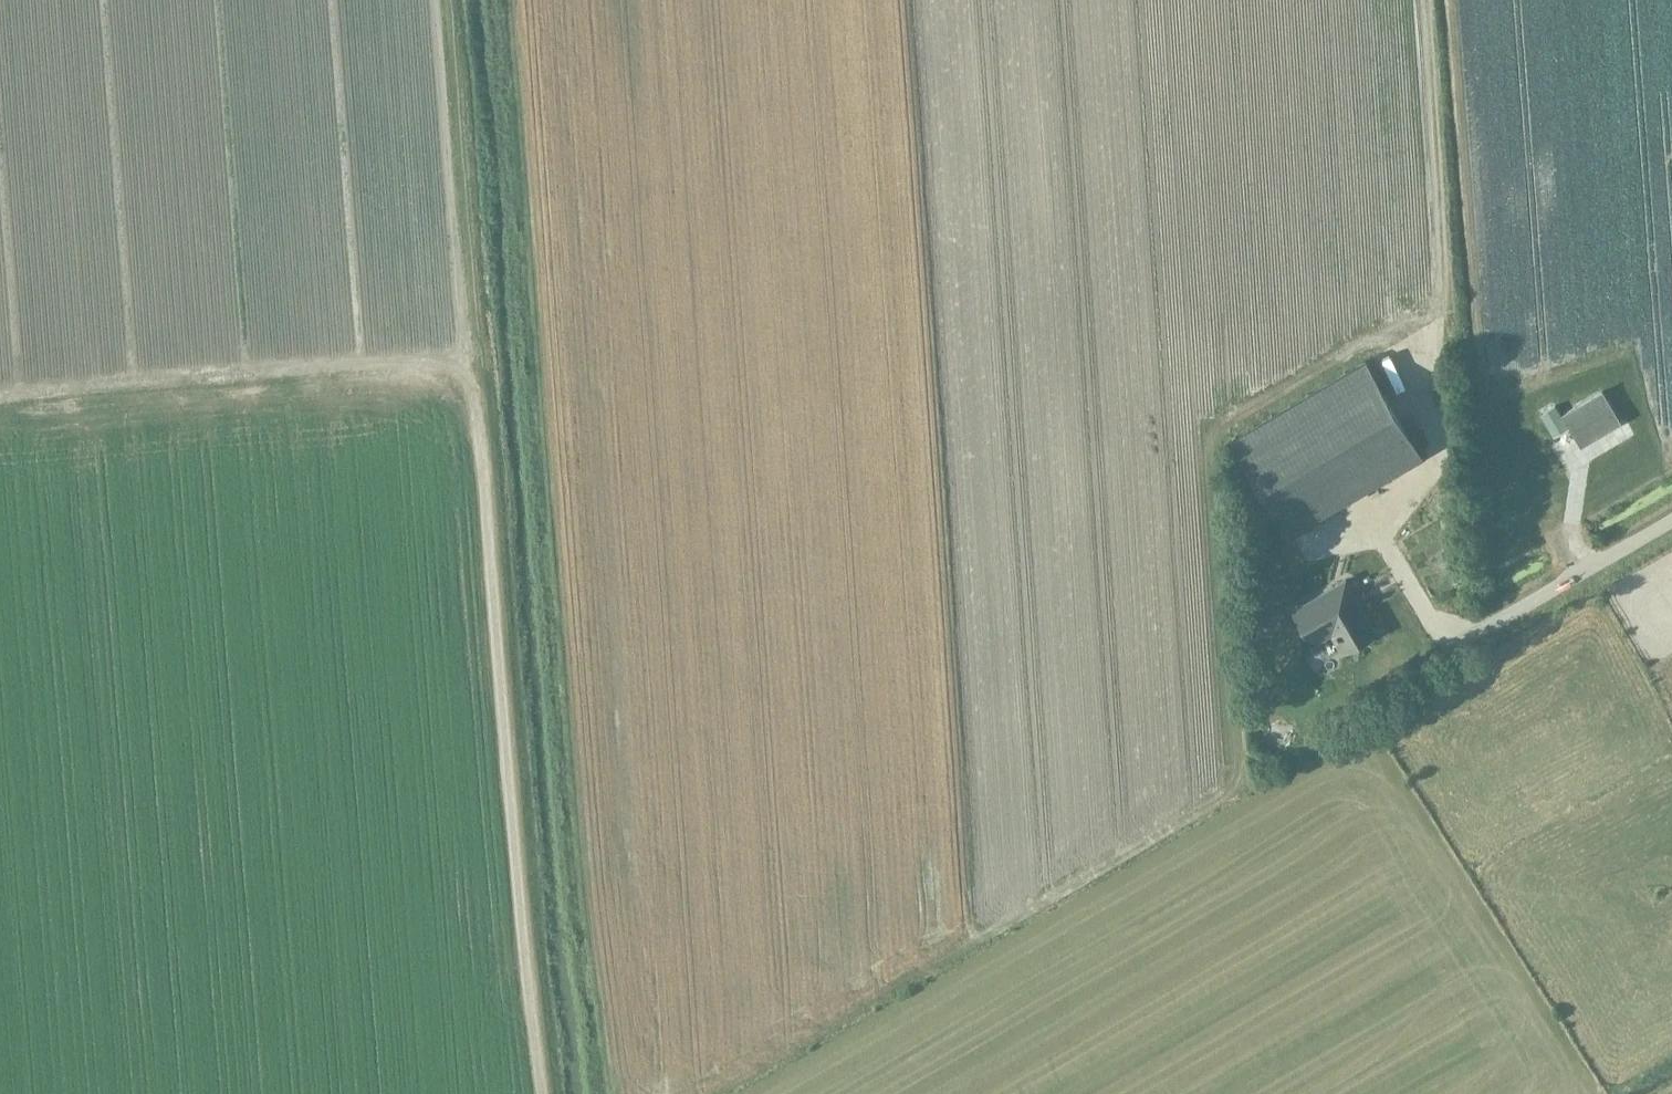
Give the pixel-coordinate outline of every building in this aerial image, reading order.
[(1424,453),(1366,354),(1230,433),(1288,533),(1424,453)] [(1563,420),(1555,406),(1541,415),(1549,428),(1563,420)] [(1630,455),(1613,423),(1575,445),(1591,476),(1630,455)] [(1291,611),(1311,645),(1330,634),(1341,652),(1375,633),(1345,580),(1291,611)]
